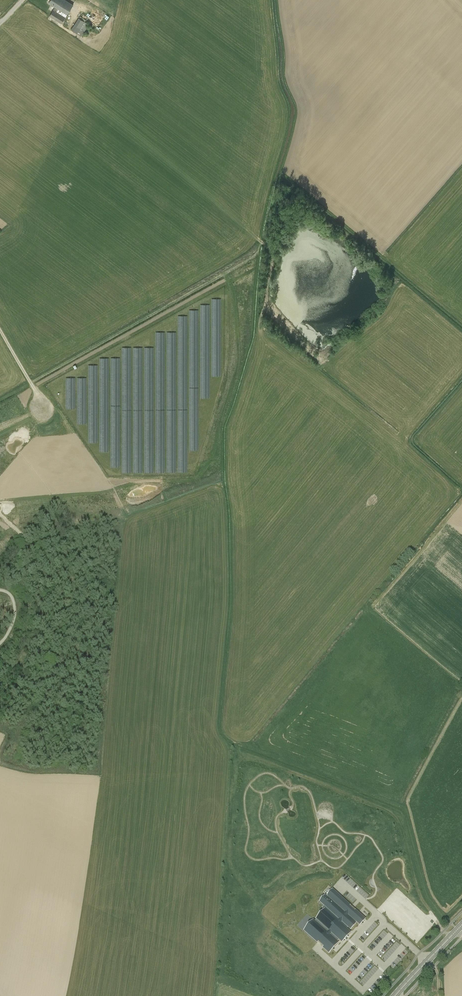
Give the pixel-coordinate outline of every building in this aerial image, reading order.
[(50,16),(62,23),(73,5),(66,0),(50,0),(49,2),(55,6),(50,16)] [(79,18),(71,29),(82,36),(89,24),(85,21),(86,20),(80,16),(79,18)] [(324,895),(330,888),(328,886),(322,893),(324,895)] [(322,948),(328,954),(332,950),(332,949),(333,948),(334,948),(338,944),(336,942),(338,941),(341,943),(343,942),(341,940),(343,938),(344,940),(347,938),(345,936),(347,934),(348,936),(350,934),(345,930),(347,928),(350,930),(355,924),(354,923),(356,921),(360,925),(362,923),(361,923),(363,921),(363,922),(365,920),(356,912),(354,913),(352,911),(349,908),(348,908),(350,906),(341,898),(332,890),(327,896),(326,898),(325,896),(319,902),(324,906),(321,909),(323,911),(322,912),(323,913),(317,919),(316,918),(316,919),(315,920),(316,920),(314,922),(313,920),(310,923),(311,923),(306,929),(305,929),(303,931),(316,943),(317,942),(323,947),(322,948)]
